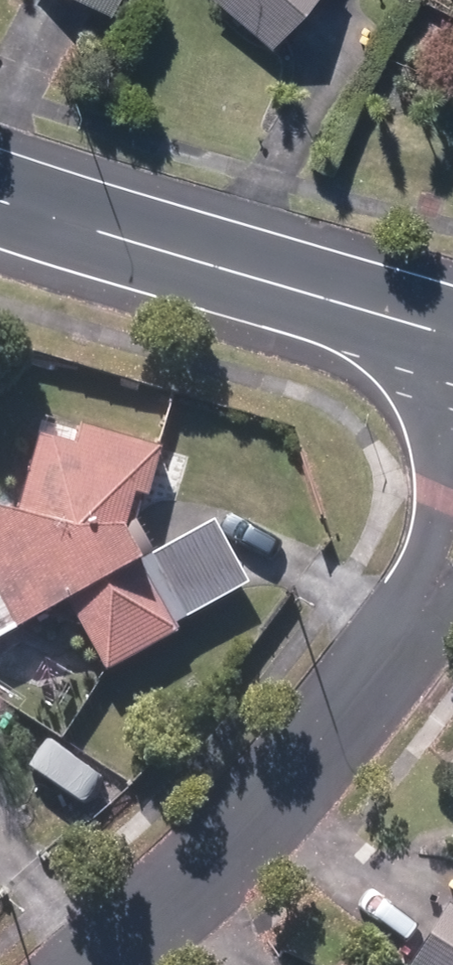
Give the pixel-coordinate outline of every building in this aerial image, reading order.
[(105,14),(112,0),(80,0),(105,14)] [(271,50),(308,8),(315,0),(214,0),(271,50)] [(15,515),(0,512),(0,624),(4,631),(63,600),(103,674),(172,638),(124,548),(153,447),(43,416),(15,515)] [(421,937),(403,964),(452,964),(452,887),(421,937)]
